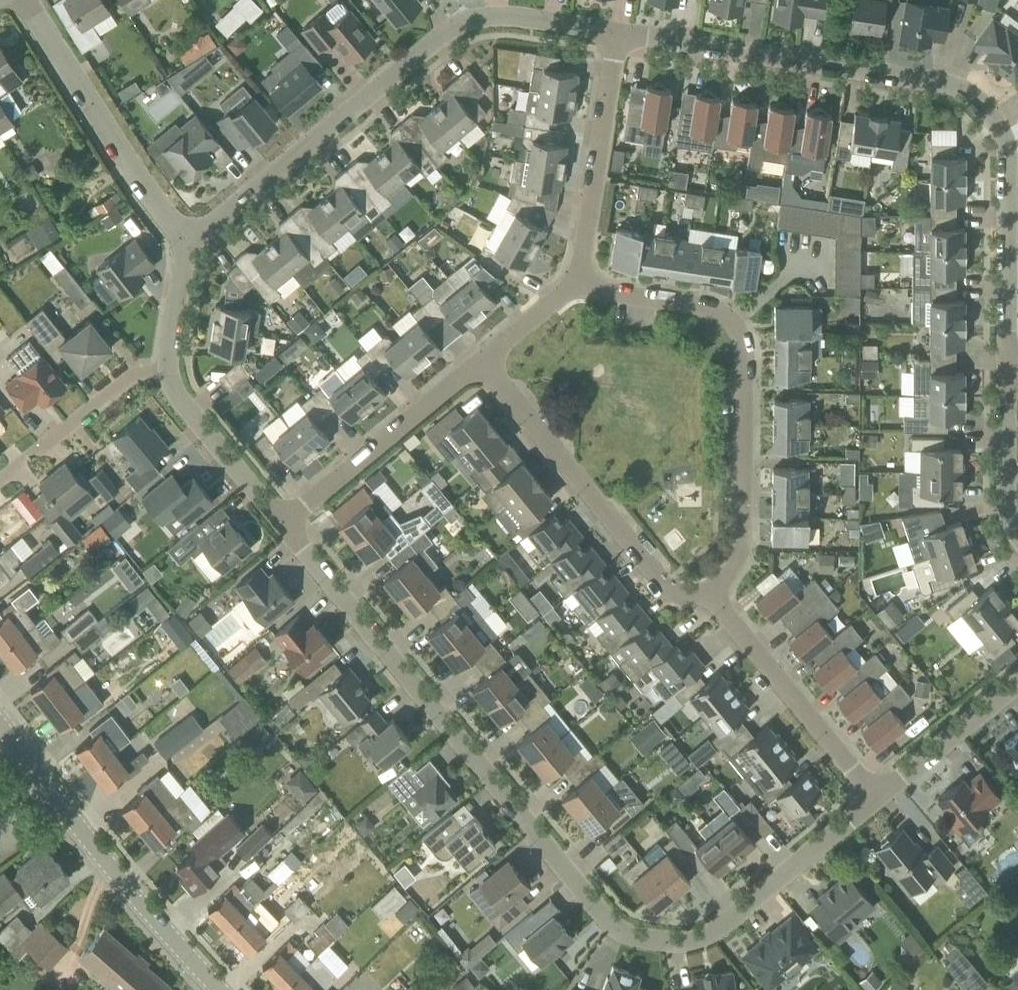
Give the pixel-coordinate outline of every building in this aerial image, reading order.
[(102,38),(91,20),(109,8),(104,0),(66,0),(78,18),(67,25),(83,51),(102,38)] [(129,12),(149,0),(121,0),(129,12)] [(258,5),(253,0),(232,0),(211,20),(226,36),(258,5)] [(422,2),(420,0),(377,0),(396,23),(422,2)] [(710,8),(742,13),(744,0),(712,0),(710,8)] [(825,0),(776,0),(774,18),(802,22),(804,8),(810,8),(809,13),(823,15),(825,0)] [(883,0),(846,0),(845,8),(853,9),(850,30),(866,32),(867,29),(879,30),(883,0)] [(948,7),(935,5),(936,0),(906,0),(900,37),(929,42),(930,36),(942,39),(948,7)] [(974,4),(995,11),(999,0),(976,0),(974,4)] [(375,41),(350,10),(343,2),(338,1),(324,12),(303,29),(320,49),(333,39),(351,61),(375,41)] [(1007,11),(999,21),(993,17),(975,41),(988,50),(983,57),(988,60),(988,63),(993,67),(993,69),(998,68),(1015,81),(1017,77),(1017,19),(1007,11)] [(217,44),(209,32),(203,36),(201,32),(187,41),(189,44),(179,51),(186,64),(217,44)] [(237,34),(227,43),(235,53),(245,44),(237,34)] [(13,123),(9,118),(21,110),(8,89),(23,81),(0,45),(0,131),(13,123)] [(289,112),(322,84),(313,73),(323,65),(306,45),(295,54),(300,60),(279,77),(282,80),(270,90),(289,112)] [(577,95),(580,79),(577,79),(578,73),(558,70),(560,56),(535,52),(530,88),(577,95)] [(186,64),(166,76),(180,93),(197,79),(186,64)] [(436,107),(460,136),(477,122),(477,121),(477,120),(487,112),(476,98),(486,89),(468,68),(443,89),(442,94),(446,99),(436,107)] [(164,77),(154,84),(160,94),(170,87),(164,77)] [(666,87),(663,83),(657,82),(652,85),(647,84),(643,105),(629,102),(623,138),(662,144),(666,122),(667,122),(670,119),(671,118),(671,113),(671,112),(668,107),(671,88),(666,87)] [(254,96),(243,84),(221,102),(228,112),(218,120),(240,147),(249,139),(252,142),(276,122),(255,96),(254,96)] [(530,88),(526,110),(524,123),(549,127),(551,114),(571,117),(572,111),(575,111),(577,95),(530,88)] [(712,150),(713,144),(717,116),(720,96),(715,95),(711,91),(706,90),(701,93),(696,92),(693,112),(680,110),(675,144),(712,150)] [(739,139),(751,141),(754,122),(757,102),(753,101),(749,96),(743,95),(738,99),(733,98),(730,118),(717,116),(713,144),(735,148),(738,146),(739,139)] [(168,109),(158,99),(147,109),(157,119),(168,109)] [(790,107),(786,102),(780,101),(775,104),(770,104),(767,124),(754,122),(751,141),(747,166),(758,167),(761,165),(762,158),(786,161),(791,128),(794,108),(790,107)] [(460,136),(436,107),(420,120),(413,113),(402,122),(437,165),(449,155),(443,149),(460,136)] [(827,113),(823,108),(817,107),(812,110),(807,109),(804,130),(791,128),(786,161),(785,170),(803,173),(811,166),(823,168),(826,152),(832,113),(827,113)] [(869,115),(855,113),(854,120),(841,118),(835,156),(850,158),(852,162),(870,165),(873,149),(878,116),(871,115),(871,114),(869,114),(869,115)] [(188,177),(212,157),(213,157),(207,150),(219,141),(197,114),(181,128),(185,132),(155,156),(170,178),(181,169),(188,177)] [(886,118),(886,116),(885,116),(885,117),(878,116),(873,149),(893,153),(891,167),(906,170),(912,130),(899,128),(900,120),(886,118)] [(426,174),(437,165),(402,122),(391,131),(397,139),(380,152),(404,181),(421,168),(426,174)] [(524,123),(522,140),(528,148),(531,149),(529,161),(566,166),(569,150),(566,150),(567,144),(547,141),(549,127),(524,123)] [(931,178),(965,179),(965,156),(957,156),(957,142),(931,142),(931,178)] [(614,147),(611,167),(621,169),(624,148),(614,147)] [(404,181),(380,152),(364,166),(358,159),(346,168),(381,210),(393,201),(387,195),(404,181)] [(64,179),(47,189),(70,227),(102,207),(94,195),(90,190),(103,182),(85,155),(59,171),(64,179)] [(564,183),(566,166),(529,161),(514,158),(511,180),(515,181),(513,194),(537,203),(540,185),(560,188),(561,182),(564,183)] [(349,228),(366,214),(370,219),(381,210),(346,168),(335,177),(341,184),(325,198),(349,228)] [(957,201),(965,201),(965,179),(931,178),(931,215),(957,215),(957,201)] [(747,181),(745,195),(755,196),(757,182),(747,181)] [(646,199),(648,185),(639,184),(637,197),(646,199)] [(656,200),(658,187),(648,185),(646,199),(656,200)] [(453,189),(445,196),(452,205),(461,198),(453,189)] [(694,206),(696,193),(686,191),(684,205),(694,206)] [(703,207),(705,194),(696,193),(694,206),(703,207)] [(825,207),(827,195),(813,193),(811,205),(825,207)] [(506,207),(515,211),(504,231),(538,249),(546,235),(543,233),(546,228),(528,219),(537,203),(513,194),(506,207)] [(742,209),(744,196),(734,195),(732,208),(742,209)] [(751,211),(753,197),(744,196),(742,209),(751,211)] [(349,228),(325,198),(308,212),(302,204),(291,213),(326,256),(337,247),(332,242),(349,228)] [(789,228),(793,203),(781,202),(777,227),(789,228)] [(800,230),(804,205),(793,203),(789,228),(800,230)] [(812,232),(816,207),(804,205),(800,230),(812,232)] [(824,234),(827,209),(816,207),(812,232),(824,234)] [(835,236),(860,214),(827,209),(824,234),(835,236)] [(309,259),(314,265),(326,256),(291,213),(280,223),(286,230),(269,244),(293,272),(309,259)] [(860,247),(860,214),(835,236),(835,247),(860,247)] [(46,215),(26,229),(38,247),(58,233),(46,215)] [(957,228),(957,215),(931,215),(915,215),(915,250),(931,250),(964,251),(965,228),(957,228)] [(636,267),(642,232),(617,228),(612,264),(636,268),(636,267)] [(530,264),(538,249),(504,231),(494,250),(485,245),(478,257),(498,274),(507,258),(524,267),(527,262),(530,264)] [(660,271),(665,235),(642,232),(636,267),(652,269),(652,270),(660,271)] [(683,274),(689,239),(665,235),(660,271),(668,272),(668,271),(683,274)] [(155,263),(136,239),(122,249),(98,268),(121,297),(139,282),(136,278),(155,263)] [(707,278),(713,242),(689,239),(683,274),(700,276),(699,277),(707,278)] [(730,281),(736,246),(713,242),(707,278),(715,280),(715,279),(730,281)] [(235,259),(238,264),(255,284),(270,302),(281,292),(284,296),(300,282),(293,272),(269,244),(253,257),(246,250),(235,259)] [(755,286),(761,250),(736,246),(730,281),(731,281),(731,282),(755,286)] [(860,259),(860,247),(835,247),(835,259),(860,259)] [(931,250),(915,250),(913,250),(913,286),(956,287),(956,273),(964,273),(964,251),(931,250)] [(498,274),(478,257),(463,270),(456,269),(447,276),(457,289),(480,319),(494,307),(492,305),(496,301),(484,286),(498,274)] [(860,271),(860,259),(835,259),(835,271),(860,271)] [(81,307),(91,299),(92,299),(65,264),(54,273),(81,307)] [(244,292),(255,284),(238,264),(228,273),(244,292)] [(860,283),(860,271),(835,271),(835,282),(860,283)] [(457,289),(447,276),(434,287),(433,295),(423,303),(438,323),(449,314),(462,330),(466,326),(468,328),(480,319),(457,289)] [(860,294),(860,286),(860,283),(835,282),(835,294),(860,294)] [(956,287),(913,286),(913,322),(930,322),(964,323),(964,300),(956,300),(956,287)] [(438,323),(423,303),(412,312),(418,320),(402,334),(424,364),(438,353),(436,351),(441,347),(428,331),(438,323)] [(261,311),(216,304),(216,310),(213,310),(210,326),(247,332),(248,322),(255,323),(260,319),(261,311)] [(774,330),(811,331),(811,306),(781,305),(775,305),(774,330)] [(38,307),(23,319),(40,341),(55,329),(38,307)] [(90,319),(66,338),(50,351),(58,361),(67,353),(81,372),(113,347),(90,319)] [(860,332),(860,322),(846,322),(846,332),(859,332),(860,332)] [(956,345),(964,345),(964,323),(930,322),(930,359),(956,359),(956,345)] [(363,347),(378,335),(371,325),(355,337),(363,347)] [(243,354),(247,332),(210,326),(207,342),(210,343),(209,349),(243,354)] [(811,354),(811,344),(810,344),(810,331),(811,331),(774,330),(775,331),(775,346),(774,346),(774,354),(811,354)] [(424,364),(402,334),(393,341),(390,336),(383,336),(367,349),(383,369),(394,360),(406,375),(411,372),(413,374),(424,364)] [(41,356),(29,341),(7,358),(20,374),(7,384),(26,409),(45,394),(48,397),(47,398),(48,399),(66,384),(43,355),(41,356)] [(856,355),(856,345),(842,345),(842,355),(856,355)] [(877,345),(863,345),(863,357),(877,357),(877,345)] [(356,358),(363,365),(346,380),(369,410),(382,399),(381,396),(385,393),(373,377),(383,369),(367,349),(356,358)] [(276,354),(266,362),(261,367),(269,377),(278,369),(284,364),(276,354)] [(809,379),(810,365),(811,354),(774,354),(774,362),(775,379),(809,379)] [(856,365),(856,355),(842,355),(842,364),(856,365)] [(956,359),(930,359),(914,358),(913,394),(964,395),(964,372),(956,372),(956,359)] [(230,391),(250,375),(259,367),(256,363),(256,360),(238,359),(238,362),(219,377),(230,391)] [(861,359),(860,376),(877,376),(877,359),(861,359)] [(369,410),(346,380),(336,368),(319,382),(322,386),(311,395),(327,415),(338,406),(350,421),(355,417),(357,420),(369,410)] [(244,397),(256,388),(247,378),(236,387),(244,397)] [(860,401),(860,392),(846,392),(846,401),(860,401)] [(964,395),(913,394),(913,414),(904,414),(904,430),(948,431),(948,429),(947,429),(947,419),(948,419),(948,417),(964,417),(964,395)] [(301,404),(307,412),(290,426),(314,455),(327,444),(325,442),(330,438),(317,423),(327,415),(311,395),(301,404)] [(810,424),(810,413),(809,413),(809,399),(774,398),(774,415),(773,423),(810,424)] [(492,424),(477,406),(460,420),(453,411),(456,407),(426,432),(434,441),(437,439),(452,457),(492,424)] [(290,426),(281,414),(263,428),(267,432),(256,441),(272,460),(282,452),(295,467),(300,463),(302,465),(314,455),(290,426)] [(151,428),(141,415),(113,438),(137,466),(125,475),(138,490),(161,471),(153,461),(170,447),(153,426),(151,428)] [(808,448),(809,434),(810,424),(773,423),(773,431),(774,431),(774,448),(808,448)] [(478,482),(498,465),(490,456),(507,442),(492,424),(452,457),(475,484),(478,482)] [(413,430),(401,440),(407,447),(408,449),(420,439),(413,430)] [(862,433),(861,444),(876,446),(877,434),(862,433)] [(944,437),(944,436),(911,436),(911,449),(920,449),(920,470),(964,471),(964,448),(939,448),(939,447),(938,447),(938,437),(944,437)] [(859,457),(859,447),(846,447),(846,457),(859,457)] [(537,479),(522,461),(505,475),(498,465),(478,482),(486,491),(482,494),(497,512),(508,503),(537,479)] [(41,482),(61,508),(87,489),(66,462),(41,482)] [(430,475),(424,469),(423,468),(415,474),(423,484),(432,478),(430,475)] [(809,493),(809,482),(808,482),(808,469),(773,468),(773,484),(772,484),(772,493),(809,493)] [(964,493),(964,471),(920,470),(920,483),(911,483),(911,504),(938,504),(938,493),(964,493)] [(178,489),(168,478),(173,474),(172,473),(143,497),(163,522),(178,510),(188,522),(214,500),(194,476),(178,489)] [(110,479),(98,489),(106,499),(118,490),(110,479)] [(535,512),(552,498),(537,479),(508,503),(523,521),(515,527),(523,537),(528,532),(543,521),(535,512)] [(855,493),(855,484),(842,484),(841,493),(855,493)] [(373,496),(365,487),(345,503),(353,513),(339,525),(353,542),(392,510),(377,492),(373,496)] [(808,517),(809,493),(772,493),(772,500),(773,500),(773,516),(772,516),(808,517)] [(855,493),(841,493),(841,503),(855,503),(855,493)] [(453,504),(444,512),(452,522),(461,514),(453,504)] [(14,507),(5,514),(18,531),(27,524),(14,507)] [(102,520),(116,537),(125,530),(132,524),(118,507),(115,510),(102,520)] [(422,511),(401,520),(392,510),(353,542),(367,559),(382,546),(390,557),(425,528),(431,523),(422,511)] [(63,511),(51,521),(69,544),(82,533),(70,519),(63,511)] [(939,528),(936,518),(942,516),(940,511),(903,517),(909,535),(909,540),(916,560),(971,541),(964,520),(941,528),(940,527),(939,528)] [(562,522),(553,512),(543,521),(528,532),(537,543),(528,551),(542,568),(551,561),(577,540),(583,535),(568,517),(562,522)] [(808,541),(808,517),(772,516),(772,541),(808,541)] [(845,517),(845,527),(859,527),(859,517),(845,517)] [(252,547),(228,518),(209,534),(200,523),(180,538),(193,553),(213,578),(223,570),(252,547)] [(877,519),(859,522),(862,537),(879,534),(877,519)] [(101,525),(92,532),(101,543),(110,536),(101,525)] [(398,596),(427,572),(439,563),(425,546),(433,539),(425,528),(390,557),(398,567),(384,579),(398,596)] [(30,575),(60,551),(51,540),(21,565),(30,575)] [(584,550),(577,540),(551,561),(560,571),(551,578),(565,596),(574,588),(599,568),(605,563),(591,544),(584,550)] [(957,581),(954,572),(955,571),(978,563),(971,541),(916,560),(911,562),(920,590),(925,592),(963,580),(957,581)] [(13,578),(11,575),(18,570),(14,565),(23,557),(12,544),(0,553),(0,588),(13,578)] [(128,590),(142,578),(123,554),(109,566),(128,590)] [(509,570),(521,585),(530,577),(518,563),(509,570)] [(273,582),(260,566),(237,585),(245,596),(244,597),(266,623),(295,600),(273,573),(272,573),(277,579),(273,582)] [(814,577),(805,584),(790,566),(778,576),(781,580),(764,594),(756,600),(758,604),(756,605),(763,614),(766,612),(768,616),(775,610),(787,624),(827,592),(818,582),(814,577)] [(607,578),(599,568),(574,588),(582,599),(573,606),(587,624),(596,617),(622,596),(628,591),(613,572),(607,578)] [(440,589),(427,572),(398,596),(412,613),(426,601),(435,612),(454,595),(446,585),(440,589)] [(1009,601),(995,584),(976,599),(975,599),(974,599),(968,592),(973,588),(972,587),(947,609),(955,618),(962,612),(975,629),(1009,601)] [(148,585),(129,599),(137,610),(156,595),(148,585)] [(442,651),(471,627),(481,618),(468,601),(475,595),(467,585),(454,595),(435,612),(443,621),(428,633),(442,651)] [(833,636),(822,622),(839,608),(835,602),(828,594),(827,592),(787,624),(799,638),(792,644),(794,648),(792,650),(799,658),(802,656),(804,660),(811,654),(833,636)] [(622,596),(596,617),(604,627),(596,634),(610,652),(644,624),(651,618),(636,600),(630,606),(622,596)] [(36,621),(23,604),(25,603),(21,597),(14,602),(0,612),(3,616),(0,618),(0,649),(36,621)] [(886,626),(902,614),(889,598),(874,610),(886,626)] [(1004,634),(1017,623),(1017,612),(1009,601),(975,629),(983,638),(976,645),(990,661),(1016,640),(1011,642),(1004,634)] [(73,639),(98,620),(89,607),(61,630),(70,642),(73,639)] [(299,614),(275,634),(285,647),(284,647),(303,670),(306,673),(321,661),(318,658),(333,645),(314,623),(310,626),(299,614)] [(82,650),(108,630),(99,619),(98,620),(73,639),(82,650)] [(46,635),(37,624),(38,623),(36,621),(0,649),(16,669),(34,655),(36,659),(61,640),(54,629),(46,635)] [(836,683),(857,666),(846,651),(863,637),(851,622),(833,636),(811,654),(820,664),(813,670),(819,677),(816,679),(824,688),(826,686),(828,689),(836,683)] [(652,634),(644,624),(610,652),(633,679),(674,646),(659,628),(652,634)] [(479,666),(499,649),(491,639),(485,644),(471,627),(442,651),(456,668),(471,656),(479,666)] [(674,646),(633,679),(642,691),(652,683),(665,700),(674,692),(698,673),(706,666),(691,648),(685,654),(677,644),(674,646)] [(240,683),(258,669),(269,660),(257,645),(246,654),(228,669),(240,683)] [(78,684),(85,678),(74,663),(81,657),(75,649),(60,661),(46,672),(49,675),(31,689),(46,709),(68,692),(78,684)] [(507,659),(499,649),(479,666),(487,676),(473,688),(487,705),(531,669),(530,668),(531,667),(518,652),(517,652),(516,651),(507,659)] [(889,689),(877,675),(887,667),(875,651),(857,666),(836,683),(847,698),(840,704),(843,707),(841,709),(848,717),(850,716),(853,719),(860,713),(881,695),(889,689)] [(342,671),(334,661),(290,697),(298,708),(312,696),(314,699),(320,693),(344,722),(371,700),(363,690),(367,687),(349,665),(342,671)] [(524,720),(544,704),(550,698),(528,671),(531,669),(487,705),(501,722),(516,710),(524,720)] [(689,696),(704,714),(737,688),(729,678),(726,680),(719,671),(706,682),(698,673),(674,692),(682,702),(689,696)] [(617,676),(603,688),(611,697),(625,685),(617,676)] [(905,725),(894,711),(912,696),(899,681),(889,689),(881,695),(860,713),(868,723),(861,729),(867,737),(865,738),(872,747),(874,745),(877,748),(905,725)] [(82,718),(96,708),(78,684),(68,692),(46,709),(61,728),(79,715),(82,718)] [(604,694),(596,685),(587,693),(594,702),(604,694)] [(704,714),(719,732),(732,722),(749,708),(742,700),(745,697),(737,688),(704,714)] [(128,693),(116,702),(125,714),(138,705),(128,693)] [(237,739),(240,736),(258,719),(261,716),(245,696),(219,717),(237,739)] [(532,759),(560,736),(547,719),(552,714),(544,704),(524,720),(532,730),(518,742),(532,759)] [(388,722),(377,709),(346,734),(355,746),(359,742),(369,755),(377,766),(382,762),(384,764),(407,746),(408,736),(393,718),(388,722)] [(638,752),(664,736),(653,717),(627,733),(638,752)] [(273,730),(264,718),(261,721),(259,720),(258,719),(240,736),(242,738),(241,739),(256,753),(274,734),(272,731),(273,730)] [(92,768),(114,751),(103,737),(113,730),(106,720),(92,731),(95,735),(77,748),(92,768)] [(775,733),(768,724),(751,738),(737,749),(752,768),(785,741),(777,731),(775,733)] [(1017,777),(1017,732),(1004,743),(1012,753),(1012,758),(1006,763),(1017,777)] [(175,734),(158,748),(165,757),(183,744),(175,734)] [(574,753),(560,736),(532,759),(546,776),(560,765),(568,775),(588,758),(580,748),(574,753)] [(708,738),(688,755),(697,766),(717,749),(708,738)] [(659,751),(669,763),(682,752),(672,741),(659,751)] [(776,795),(792,782),(785,772),(798,762),(791,753),(793,751),(785,741),(752,768),(760,778),(752,785),(759,794),(761,793),(768,801),(776,795)] [(140,765),(149,758),(143,751),(125,765),(114,751),(92,768),(107,788),(125,774),(128,778),(142,767),(140,765)] [(576,814),(605,790),(591,774),(606,763),(596,752),(588,758),(568,775),(577,785),(562,797),(576,814)] [(444,775),(430,758),(413,772),(408,766),(412,764),(414,765),(412,762),(388,782),(401,798),(410,791),(418,801),(409,808),(423,825),(433,818),(457,797),(441,777),(444,775)] [(698,784),(707,777),(700,768),(691,776),(698,784)] [(808,769),(792,782),(776,795),(792,814),(796,811),(804,804),(821,790),(814,781),(816,779),(808,769)] [(967,783),(966,783),(966,784),(960,789),(956,784),(938,798),(951,814),(947,818),(958,831),(959,831),(969,843),(983,831),(984,825),(976,816),(1000,797),(980,772),(967,783)] [(161,810),(177,796),(160,777),(158,774),(138,790),(141,794),(123,808),(139,827),(161,810)] [(312,783),(298,796),(303,802),(317,790),(312,783)] [(728,813),(739,805),(724,786),(713,795),(728,813)] [(322,789),(296,814),(302,821),(328,796),(322,789)] [(633,813),(624,803),(618,808),(605,790),(576,814),(590,831),(605,819),(613,829),(633,813)] [(175,836),(189,825),(187,822),(191,818),(186,812),(191,807),(180,793),(177,796),(161,810),(139,827),(155,846),(172,832),(175,836)] [(764,836),(773,829),(774,828),(759,809),(749,817),(764,836)] [(194,894),(219,871),(217,869),(227,861),(221,854),(247,831),(229,811),(191,845),(196,849),(178,865),(185,874),(180,878),(194,894)] [(462,825),(452,812),(422,837),(437,854),(439,856),(441,857),(443,857),(445,858),(446,857),(448,857),(450,856),(455,852),(468,867),(496,844),(486,832),(487,830),(474,815),(462,825)] [(756,843),(733,815),(721,825),(714,815),(706,822),(739,861),(746,855),(744,852),(756,843)] [(683,850),(694,842),(676,819),(665,828),(673,838),(683,850)] [(731,867),(739,861),(706,822),(699,828),(706,837),(695,846),(718,874),(729,865),(731,867)] [(246,858),(273,833),(263,823),(237,848),(246,858)] [(924,856),(902,828),(889,838),(890,839),(877,849),(888,862),(886,872),(894,873),(910,892),(931,875),(936,881),(954,866),(937,845),(924,856)] [(613,855),(630,841),(620,830),(603,844),(613,855)] [(683,850),(673,838),(662,846),(660,844),(645,856),(652,864),(650,865),(673,894),(690,880),(678,865),(688,857),(683,850)] [(70,877),(46,846),(17,869),(26,880),(16,887),(4,871),(0,875),(0,909),(1,911),(21,895),(31,908),(70,877)] [(292,849),(282,858),(293,869),(302,861),(292,849)] [(656,908),(673,894),(650,865),(642,855),(622,872),(630,882),(633,880),(656,908)] [(283,879),(293,869),(282,858),(268,872),(274,879),(278,884),(283,879)] [(500,926),(528,903),(519,892),(529,884),(508,859),(481,882),(482,883),(496,900),(485,908),(500,926)] [(397,869),(394,871),(396,874),(405,885),(416,876),(405,862),(397,869)] [(978,897),(986,891),(965,864),(956,871),(964,882),(978,897)] [(874,904),(848,872),(831,886),(833,888),(826,893),(825,891),(820,895),(825,901),(813,911),(837,941),(851,930),(847,926),(874,904)] [(229,930),(256,905),(266,895),(278,884),(274,879),(264,888),(250,875),(238,887),(236,883),(208,909),(229,930)] [(275,908),(293,890),(283,879),(278,884),(266,895),(256,905),(229,930),(249,951),(280,921),(273,914),(269,918),(262,910),(270,903),(275,908)] [(392,885),(370,905),(382,919),(404,898),(406,897),(394,883),(392,885)] [(337,911),(325,923),(337,936),(349,924),(337,911)] [(533,912),(505,934),(519,950),(526,944),(542,964),(573,938),(553,914),(542,923),(533,912)] [(13,952),(11,950),(32,930),(18,915),(0,932),(0,953),(6,959),(13,952)] [(783,974),(801,959),(815,948),(791,918),(745,955),(754,967),(754,973),(759,973),(769,985),(783,974)] [(49,967),(68,946),(42,922),(13,952),(19,957),(28,948),(49,967)] [(318,953),(337,936),(325,923),(324,922),(315,931),(318,934),(308,943),(318,953)] [(169,985),(104,929),(81,956),(120,989),(165,989),(169,985)] [(469,945),(463,950),(459,953),(457,955),(467,967),(469,964),(498,941),(490,932),(471,948),(469,945)] [(283,987),(300,971),(287,957),(297,947),(290,940),(263,966),(283,987)] [(971,961),(961,949),(950,959),(945,963),(954,975),(971,961)] [(310,961),(300,971),(283,987),(286,989),(323,989),(338,975),(317,954),(310,961)] [(1009,970),(1015,976),(1007,982),(1007,988),(1009,989),(1017,989),(1017,963),(1009,970)] [(603,989),(650,989),(637,986),(640,974),(613,966),(610,977),(608,976),(603,989)] [(732,971),(714,974),(714,973),(712,973),(712,975),(706,976),(706,974),(704,975),(705,976),(697,977),(699,988),(689,989),(735,989),(732,971)] [(477,987),(467,975),(452,987),(454,989),(473,989),(477,987)]
